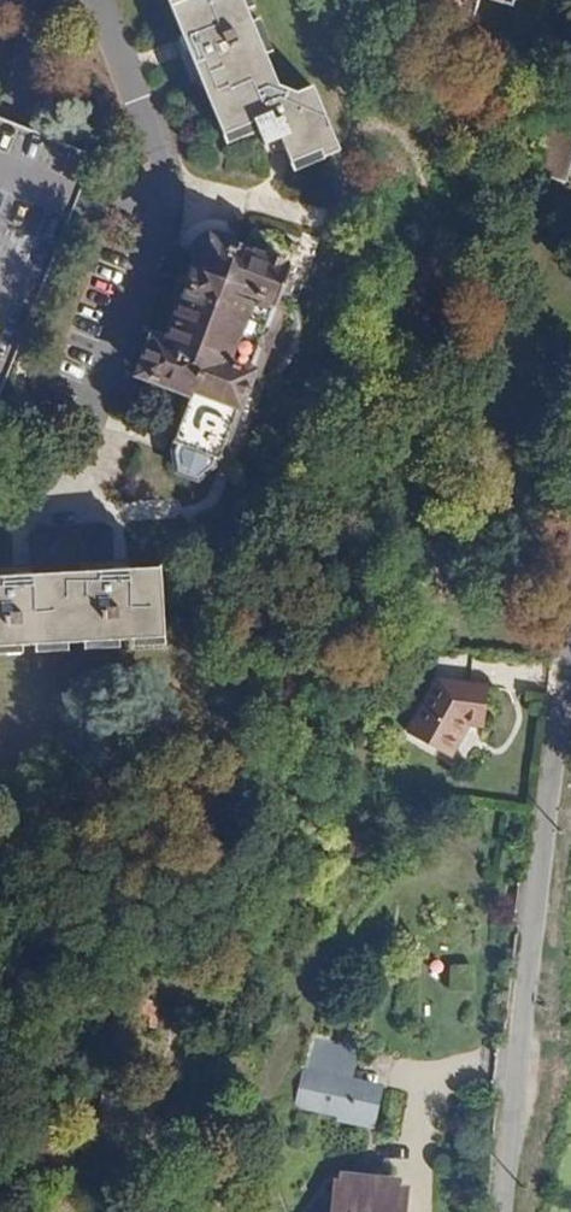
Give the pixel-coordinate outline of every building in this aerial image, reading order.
[(227,135),(262,120),(273,145),(289,139),(299,162),(326,151),(328,157),(344,151),(317,86),(298,93),(278,84),(244,0),(171,0),(227,135)] [(449,42),(469,47),(483,0),(460,0),(449,42)] [(528,176),(560,183),(570,140),(570,109),(544,102),(528,176)] [(156,336),(140,376),(171,388),(175,381),(196,389),(175,440),(181,442),(177,452),(176,457),(176,463),(178,468),(181,473),(186,476),(190,477),(196,478),(202,476),(206,473),(210,468),(215,455),(222,457),(256,371),(251,369),(276,305),(280,306),(294,270),(226,242),(218,244),(213,247),(208,250),(177,332),(172,342),(156,336)] [(168,645),(166,577),(0,582),(0,651),(168,645)] [(432,664),(441,666),(440,680),(470,683),(473,650),(434,646),(432,664)] [(409,729),(449,751),(465,718),(486,720),(490,685),(470,683),(440,680),(409,729)] [(374,1126),(384,1081),(353,1075),(359,1045),(318,1037),(312,1066),(305,1065),(296,1109),(374,1126)] [(410,1181),(402,1180),(403,1172),(342,1165),(341,1174),(336,1173),(332,1211),(407,1211),(410,1181)]
